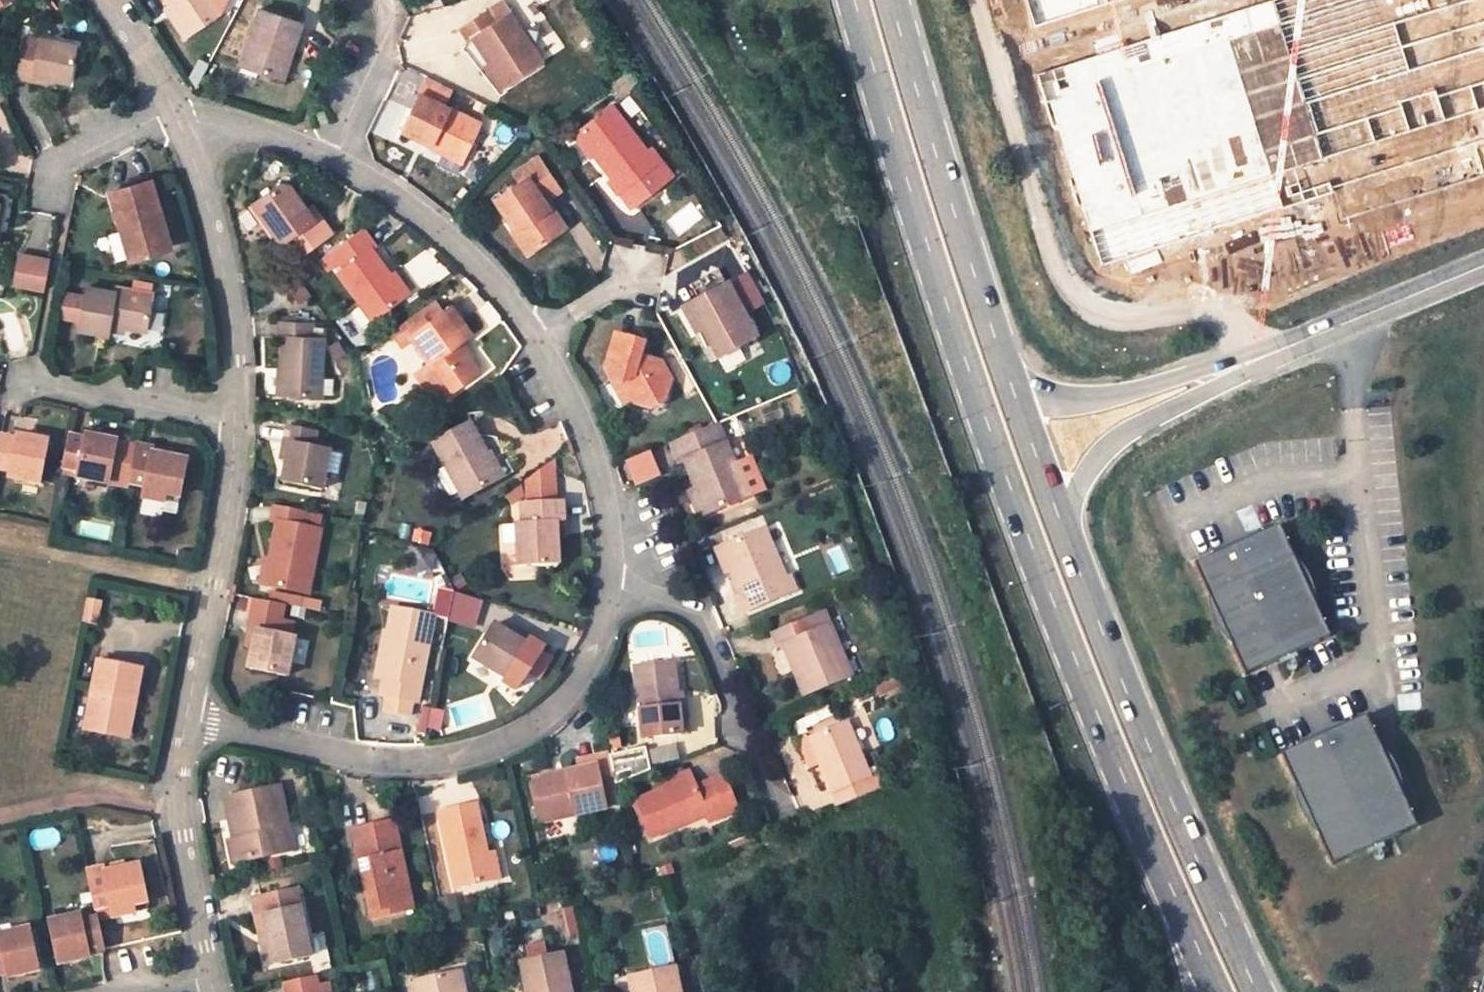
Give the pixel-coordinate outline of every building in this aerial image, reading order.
[(230,5),(229,1),(229,0),(166,0),(176,14),(173,17),(188,38),(208,23),(230,8),(230,5)] [(1034,27),(1122,0),(1026,0),(1034,27)] [(1035,75),(1098,271),(1333,196),(1342,222),(1483,177),(1483,0),(1271,0),(1035,75)] [(488,15),(496,28),(512,19),(503,5),(488,15)] [(261,11),(242,66),(284,81),(303,25),(261,11)] [(475,41),(506,89),(543,66),(512,19),(496,28),(488,15),(461,31),(469,45),(475,41)] [(214,32),(208,23),(188,38),(194,47),(214,32)] [(31,76),(47,79),(66,83),(74,46),(38,38),(37,41),(22,38),(14,79),(30,82),(31,76)] [(31,76),(30,82),(46,85),(47,79),(31,76)] [(417,97),(401,132),(464,161),(480,125),(417,97)] [(609,184),(619,197),(665,162),(656,148),(649,152),(614,106),(578,133),(613,181),(609,184)] [(567,228),(553,206),(548,208),(544,201),(560,190),(540,159),(522,171),(528,179),(521,184),(498,200),(517,230),(518,231),(523,228),(536,248),(567,228)] [(528,179),(522,171),(515,175),(521,184),(528,179)] [(109,187),(128,257),(165,247),(145,178),(109,187)] [(255,205),(296,262),(332,235),(312,207),(307,210),(286,183),(255,205)] [(518,231),(517,230),(513,232),(528,254),(536,248),(523,228),(518,231)] [(404,298),(390,277),(373,253),(380,248),(366,229),(337,250),(344,260),(351,270),(343,275),(365,306),(354,314),(364,328),(404,298)] [(329,271),(344,260),(337,250),(322,261),(329,271)] [(49,258),(20,253),(13,287),(43,293),(49,258)] [(390,277),(404,298),(412,293),(397,272),(390,277)] [(758,337),(728,283),(690,304),(704,331),(720,358),(758,337)] [(87,287),(85,299),(81,315),(79,328),(107,333),(109,322),(123,325),(146,329),(152,292),(116,285),(115,292),(87,287)] [(54,293),(51,310),(81,315),(85,299),(54,293)] [(433,304),(405,324),(413,335),(441,314),(433,304)] [(704,331),(690,304),(684,308),(698,334),(704,331)] [(454,305),(441,314),(413,335),(431,361),(452,391),(480,371),(459,341),(472,331),(454,305)] [(109,322),(107,333),(121,335),(123,325),(109,322)] [(283,395),(323,397),(323,394),(325,380),(328,339),(315,338),(316,324),(283,322),(282,338),(287,338),(283,395)] [(645,344),(618,336),(606,369),(612,381),(623,384),(633,402),(650,408),(667,399),(673,380),(663,364),(641,357),(645,344)] [(452,391),(431,361),(426,364),(448,395),(452,391)] [(325,380),(323,394),(336,395),(337,381),(325,380)] [(633,402),(623,384),(612,381),(626,405),(632,402),(633,402)] [(435,443),(466,499),(502,479),(470,422),(435,443)] [(680,462),(686,460),(698,488),(708,513),(750,496),(718,422),(717,422),(671,442),(680,462)] [(325,488),(332,450),(316,448),(318,432),(289,427),(286,443),(293,445),(290,461),(286,481),(325,488)] [(79,469),(77,478),(107,484),(115,440),(86,434),(84,441),(68,438),(63,466),(79,469)] [(14,441),(0,439),(0,468),(10,470),(9,475),(39,481),(47,441),(15,435),(14,441)] [(143,497),(166,501),(169,490),(183,493),(189,461),(168,457),(150,453),(151,446),(135,443),(127,481),(145,484),(143,497)] [(293,445),(286,443),(283,460),(290,461),(293,445)] [(151,446),(150,453),(168,457),(169,449),(151,446)] [(558,458),(528,480),(530,502),(561,500),(558,458)] [(61,475),(77,478),(79,469),(63,466),(61,475)] [(708,513),(698,488),(690,491),(693,498),(700,516),(708,513)] [(183,493),(169,490),(166,501),(181,504),(183,493)] [(562,564),(561,538),(561,522),(568,521),(566,499),(561,500),(530,502),(525,502),(526,523),(521,523),(524,566),(562,564)] [(307,526),(309,512),(279,506),(277,523),(280,523),(270,586),(315,593),(315,590),(325,529),(307,526)] [(561,538),(569,537),(568,521),(561,522),(561,538)] [(797,589),(791,573),(787,575),(766,526),(722,544),(732,568),(743,593),(738,595),(745,610),(797,589)] [(1287,530),(1202,567),(1243,650),(1328,614),(1287,530)] [(732,568),(722,544),(717,546),(727,570),(732,568)] [(483,599),(458,591),(453,622),(474,628),(483,599)] [(91,598),(86,623),(105,628),(111,601),(91,598)] [(389,678),(386,694),(422,701),(440,616),(398,607),(391,645),(395,646),(389,678)] [(293,675),(300,638),(283,635),(286,620),(257,614),(255,632),(260,633),(258,648),(254,668),(293,675)] [(819,627),(813,614),(776,629),(781,642),(785,641),(806,692),(853,673),(832,622),(819,627)] [(479,657),(511,678),(519,664),(533,672),(549,646),(536,638),(532,643),(519,636),(500,623),(479,657)] [(536,638),(523,630),(519,636),(532,643),(536,638)] [(260,633),(255,632),(252,646),(258,648),(260,633)] [(387,644),(380,676),(389,678),(395,646),(391,645),(387,644)] [(88,728),(123,735),(130,698),(137,699),(143,667),(101,659),(88,728)] [(639,662),(646,735),(688,731),(687,717),(683,717),(677,659),(639,662)] [(386,694),(383,706),(420,713),(422,701),(386,694)] [(130,736),(137,699),(130,698),(123,735),(130,736)] [(865,795),(886,786),(880,772),(869,777),(846,723),(800,744),(809,766),(821,761),(840,805),(865,795)] [(1372,723),(1287,760),(1335,859),(1420,822),(1372,723)] [(646,747),(612,754),(618,782),(650,769),(646,747)] [(612,754),(600,756),(602,765),(605,786),(618,783),(618,782),(612,754)] [(592,767),(602,765),(600,756),(590,758),(592,767)] [(569,772),(570,777),(535,784),(542,821),(609,809),(608,803),(605,786),(602,765),(592,767),(569,772)] [(535,784),(570,777),(569,772),(533,778),(535,784)] [(669,788),(696,777),(694,772),(667,782),(669,788)] [(729,816),(716,782),(700,788),(696,777),(669,788),(640,799),(655,836),(709,815),(712,822),(729,816)] [(618,783),(605,786),(608,803),(622,801),(618,783)] [(235,864),(295,851),(282,787),(226,799),(230,814),(242,812),(247,837),(235,839),(230,840),(235,864)] [(480,802),(458,807),(460,817),(482,812),(480,802)] [(458,889),(497,881),(491,851),(482,812),(460,817),(458,807),(442,811),(458,889)] [(230,814),(235,839),(247,837),(242,812),(230,814)] [(372,910),(392,906),(393,913),(415,909),(398,821),(356,829),(372,910)] [(498,850),(491,851),(497,881),(504,879),(498,850)] [(127,866),(125,858),(106,862),(109,870),(127,866)] [(113,904),(115,914),(135,910),(134,899),(149,896),(142,862),(127,866),(109,870),(106,862),(87,866),(96,907),(113,904)] [(254,896),(258,916),(267,915),(273,949),(266,951),(269,967),(312,957),(298,886),(254,896)] [(152,906),(149,896),(134,899),(135,910),(152,906)] [(393,913),(392,906),(372,910),(374,917),(393,913)] [(101,945),(105,944),(98,914),(84,917),(80,909),(51,917),(61,960),(92,953),(92,948),(101,945)] [(258,916),(266,951),(273,949),(267,915),(258,916)] [(9,976),(42,969),(33,926),(2,933),(3,939),(0,940),(0,971),(8,969),(9,976)] [(563,953),(521,962),(528,991),(571,991),(563,953)] [(673,966),(638,973),(642,991),(679,991),(673,966)] [(419,991),(461,991),(456,972),(416,981),(419,991)] [(638,973),(629,975),(632,991),(642,991),(638,973)] [(289,991),(311,991),(321,990),(318,976),(288,983),(289,991)]
